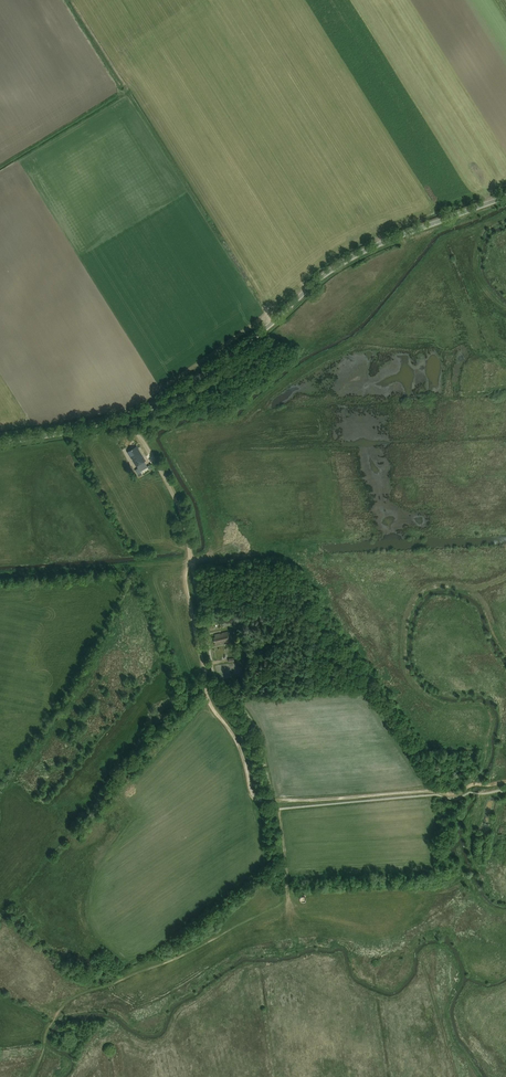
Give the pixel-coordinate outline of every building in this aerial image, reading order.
[(136,466),(146,460),(137,447),(135,449),(134,447),(127,452),(136,466)] [(223,643),(230,641),(227,632),(214,635),(215,638),(213,638),(215,646),(222,644),(223,643)]
